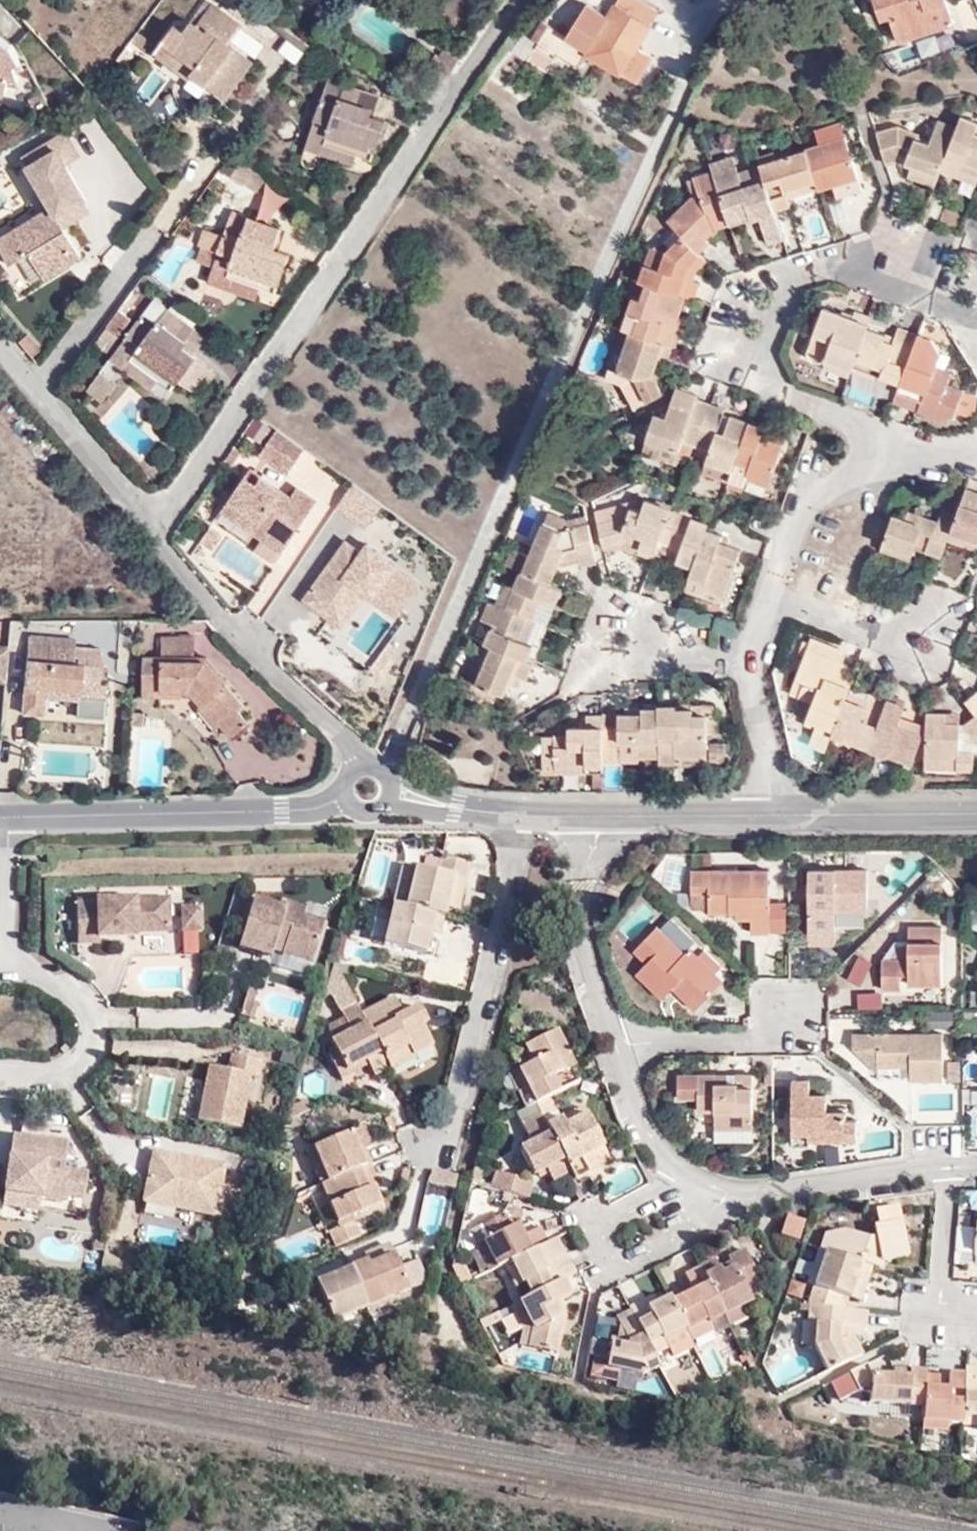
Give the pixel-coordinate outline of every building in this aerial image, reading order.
[(577,17),(569,33),(559,51),(581,61),(592,41),(627,61),(656,9),(641,0),(614,0),(598,29),(577,17)] [(882,13),(892,11),(901,33),(955,13),(950,0),(876,0),(882,13)] [(238,41),(246,30),(210,4),(194,27),(183,19),(156,56),(200,90),(210,79),(233,97),(261,59),(238,41)] [(958,21),(955,13),(901,33),(905,42),(958,21)] [(271,26),(304,51),(313,40),(279,16),(271,26)] [(539,46),(556,55),(559,51),(569,33),(548,21),(544,28),(538,25),(533,32),(539,36),(536,44),(539,46)] [(4,79),(22,78),(14,64),(19,59),(15,43),(0,33),(0,87),(4,79)] [(324,124),(321,142),(356,151),(359,143),(371,145),(379,116),(362,112),(366,90),(336,81),(332,99),(317,96),(310,120),(324,124)] [(53,114),(41,94),(28,100),(40,122),(53,114)] [(963,104),(959,118),(944,160),(962,167),(965,160),(976,164),(976,109),(963,104)] [(908,168),(938,179),(944,160),(959,118),(939,110),(931,133),(917,127),(918,123),(901,117),(876,128),(887,157),(898,152),(912,157),(908,168)] [(817,120),(822,135),(848,127),(843,113),(817,120)] [(324,124),(310,120),(301,150),(353,164),(356,151),(321,142),(324,124)] [(839,178),(861,171),(850,126),(848,127),(822,135),(807,139),(808,143),(817,173),(820,184),(839,178)] [(66,133),(52,142),(66,164),(80,155),(66,133)] [(23,158),(53,207),(0,239),(0,247),(11,265),(20,260),(34,283),(44,277),(46,279),(83,257),(64,226),(78,218),(72,208),(86,199),(66,164),(52,142),(23,158)] [(758,150),(761,157),(777,207),(793,200),(787,182),(817,173),(808,143),(778,152),(776,145),(758,150)] [(257,165),(233,149),(223,164),(246,179),(257,165)] [(730,150),(707,156),(711,166),(734,162),(730,150)] [(734,162),(711,166),(725,206),(744,201),(749,216),(757,213),(766,239),(785,233),(777,207),(761,157),(735,164),(734,162)] [(976,173),(976,164),(965,160),(962,167),(976,173)] [(696,250),(701,244),(727,211),(725,206),(711,166),(695,171),(698,185),(670,218),(683,230),(680,234),(696,250)] [(865,182),(861,171),(839,178),(843,189),(865,182)] [(274,211),(288,196),(269,178),(255,194),(274,211)] [(725,206),(727,211),(730,221),(749,216),(744,201),(725,206)] [(244,234),(253,210),(236,205),(228,230),(244,234)] [(232,255),(227,272),(266,285),(270,275),(283,279),(294,251),(276,246),(283,220),(253,210),(244,234),(228,230),(227,234),(206,228),(200,244),(202,245),(220,251),(232,255)] [(641,274),(645,275),(687,289),(695,292),(701,276),(696,274),(686,270),(696,250),(680,234),(671,245),(654,239),(641,274)] [(710,253),(701,244),(696,250),(706,259),(710,253)] [(198,258),(215,265),(220,251),(202,245),(198,258)] [(696,250),(686,270),(696,274),(706,259),(696,250)] [(210,281),(261,298),(266,285),(227,272),(232,255),(220,251),(215,265),(210,281)] [(620,324),(628,327),(669,340),(676,322),(687,289),(645,275),(638,295),(631,292),(620,324)] [(826,369),(850,378),(860,348),(870,322),(873,312),(854,305),(851,314),(825,306),(813,341),(832,349),(826,369)] [(127,360),(155,382),(161,375),(176,385),(194,361),(195,360),(181,349),(194,331),(165,310),(152,327),(140,318),(125,338),(136,348),(127,360)] [(901,334),(870,322),(860,348),(890,360),(888,370),(904,375),(922,326),(906,320),(901,334)] [(624,343),(628,327),(620,324),(614,340),(624,343)] [(951,350),(938,332),(922,326),(904,375),(902,381),(925,390),(922,404),(946,414),(960,405),(967,382),(954,378),(958,364),(947,361),(951,350)] [(118,338),(104,327),(91,346),(104,355),(118,338)] [(673,342),(669,340),(628,327),(624,343),(614,340),(606,367),(635,378),(643,400),(660,392),(651,373),(657,357),(667,359),(673,342)] [(107,362),(147,393),(155,382),(127,360),(136,348),(125,338),(107,362)] [(194,361),(176,385),(194,399),(213,374),(194,361)] [(603,376),(621,384),(630,405),(643,400),(635,378),(606,367),(603,376)] [(115,385),(99,373),(86,391),(101,403),(115,385)] [(677,381),(670,400),(665,413),(657,411),(650,434),(681,445),(685,435),(698,439),(713,396),(697,391),(698,386),(677,381)] [(925,390),(902,381),(898,393),(922,404),(925,390)] [(976,404),(976,386),(967,382),(960,405),(975,410),(976,404)] [(713,456),(734,462),(751,413),(727,404),(727,401),(713,396),(698,439),(716,445),(713,456)] [(751,413),(734,462),(729,475),(745,480),(749,471),(752,463),(774,471),(785,438),(763,430),(767,419),(751,413)] [(785,438),(789,427),(767,419),(763,430),(785,438)] [(288,475),(304,450),(276,431),(259,456),(288,475)] [(749,471),(772,478),(774,471),(752,463),(749,471)] [(250,471),(245,478),(256,485),(261,478),(250,471)] [(245,478),(223,511),(267,540),(274,530),(274,531),(290,542),(317,502),(297,489),(291,498),(261,478),(256,485),(245,478)] [(966,478),(958,503),(952,522),(974,529),(971,540),(976,541),(976,482),(966,478)] [(653,549),(659,532),(667,507),(670,498),(635,485),(631,493),(624,508),(599,513),(606,538),(627,535),(642,540),(641,545),(653,549)] [(631,493),(596,501),(599,513),(624,508),(631,493)] [(921,542),(943,549),(948,532),(952,522),(958,503),(945,499),(941,514),(928,511),(932,501),(922,498),(920,507),(910,504),(907,513),(893,509),(886,532),(909,540),(906,550),(917,553),(921,542)] [(586,517),(585,509),(564,514),(547,506),(543,514),(564,522),(586,517)] [(678,553),(694,558),(706,522),(709,513),(692,507),(689,514),(667,507),(659,532),(683,539),(678,553)] [(506,559),(523,566),(554,579),(564,552),(578,551),(583,561),(596,558),(586,517),(564,522),(543,514),(529,548),(514,542),(506,559)] [(706,522),(694,558),(691,567),(700,570),(698,579),(726,590),(743,542),(723,536),(725,528),(706,522)] [(952,522),(948,532),(971,540),(974,529),(952,522)] [(222,536),(210,528),(200,543),(211,551),(222,536)] [(274,531),(267,540),(284,552),(290,542),(274,531)] [(909,540),(886,532),(883,542),(906,550),(909,540)] [(303,601),(329,620),(353,586),(364,594),(396,617),(421,583),(419,582),(366,545),(361,553),(345,542),(303,601)] [(560,598),(565,584),(554,579),(523,566),(517,580),(508,604),(532,614),(536,616),(546,593),(560,598)] [(700,570),(691,567),(685,585),(723,599),(726,590),(698,579),(700,570)] [(495,598),(502,601),(508,604),(517,580),(505,575),(495,598)] [(340,627),(364,594),(353,586),(329,620),(340,627)] [(679,600),(674,614),(705,623),(709,610),(679,600)] [(525,630),(532,614),(508,604),(502,601),(487,638),(493,641),(529,656),(538,635),(525,630)] [(850,643),(813,630),(808,642),(847,656),(850,643)] [(20,635),(20,660),(40,661),(41,646),(66,647),(67,637),(20,635)] [(493,641),(487,638),(480,635),(465,671),(479,677),(493,641)] [(162,637),(162,657),(192,657),(192,637),(162,637)] [(526,668),(533,671),(538,659),(529,656),(493,641),(479,677),(500,685),(504,676),(521,682),(526,668)] [(817,732),(831,738),(836,724),(846,693),(849,684),(858,659),(847,656),(808,642),(800,667),(809,670),(803,688),(814,691),(808,710),(822,716),(817,732)] [(396,650),(388,643),(369,671),(377,676),(396,650)] [(71,691),(71,697),(96,699),(97,680),(92,680),(82,679),(82,664),(66,663),(66,647),(41,646),(40,661),(20,660),(19,713),(37,715),(37,703),(38,689),(71,691)] [(162,657),(144,656),(143,695),(180,696),(182,692),(193,696),(200,706),(197,708),(215,729),(220,726),(230,738),(253,718),(217,676),(219,674),(205,658),(192,657),(162,657)] [(92,680),(92,664),(82,664),(82,679),(92,680)] [(809,670),(800,667),(794,685),(803,688),(809,670)] [(872,691),(849,684),(846,693),(868,701),(872,691)] [(836,724),(875,738),(892,690),(874,685),(872,691),(868,701),(846,693),(836,724)] [(965,697),(976,712),(976,688),(965,697)] [(71,691),(38,689),(37,703),(71,706),(71,697),(71,691)] [(909,697),(892,690),(875,738),(874,743),(916,758),(925,731),(900,721),(909,697)] [(676,760),(705,759),(705,733),(705,708),(705,696),(692,697),(693,707),(677,708),(676,698),(659,698),(659,732),(659,742),(676,742),(676,754),(676,760)] [(693,707),(692,697),(676,698),(677,708),(693,707)] [(603,709),(603,742),(620,742),(620,732),(659,732),(659,698),(642,699),(643,708),(627,708),(603,709)] [(643,708),(642,699),(627,699),(627,708),(643,708)] [(958,704),(943,703),(943,707),(943,715),(959,714),(958,704)] [(958,761),(974,760),(973,742),(961,741),(959,714),(943,715),(943,707),(928,706),(928,750),(940,751),(957,750),(958,761)] [(717,708),(705,708),(705,733),(716,733),(717,708)] [(588,753),(603,752),(603,742),(603,709),(587,710),(586,720),(570,721),(570,729),(556,729),(557,764),(587,763),(588,753)] [(976,712),(969,718),(976,730),(976,712)] [(143,714),(132,714),(131,725),(142,726),(143,714)] [(969,718),(968,718),(964,715),(959,714),(961,741),(973,742),(976,738),(976,730),(969,718)] [(557,764),(556,729),(543,729),(543,763),(557,764)] [(620,742),(659,742),(659,732),(620,732),(620,742)] [(676,742),(659,742),(660,753),(676,754),(676,742)] [(940,751),(941,761),(958,761),(957,750),(940,751)] [(587,763),(603,762),(603,752),(588,753),(587,763)] [(393,908),(382,951),(422,960),(428,938),(438,940),(443,920),(450,889),(463,893),(470,868),(440,860),(435,881),(414,876),(405,910),(393,908)] [(405,910),(414,876),(401,873),(393,908),(405,910)] [(707,898),(707,919),(742,918),(742,924),(754,925),(755,940),(770,939),(770,877),(694,878),(694,897),(707,898)] [(812,880),(812,936),(841,936),(840,918),(868,917),(867,879),(812,880)] [(450,889),(443,920),(456,922),(463,893),(450,889)] [(707,898),(694,897),(694,919),(707,919),(707,898)] [(167,900),(78,903),(79,946),(99,945),(99,941),(137,940),(136,935),(167,934),(167,900)] [(283,909),(254,901),(240,949),(271,957),(273,954),(311,964),(323,923),(305,918),(306,909),(284,904),(283,909)] [(377,905),(365,947),(382,951),(393,908),(377,905)] [(653,905),(615,931),(624,944),(662,918),(653,905)] [(194,921),(201,921),(201,906),(179,907),(180,934),(194,933),(194,921)] [(651,964),(644,972),(661,988),(673,978),(707,1011),(728,988),(693,954),(688,958),(661,932),(640,953),(651,964)] [(841,936),(812,936),(812,949),(841,948),(841,936)] [(913,966),(882,967),(882,996),(905,994),(905,985),(914,985),(914,993),(946,991),(945,937),(913,937),(913,966)] [(428,938),(422,960),(432,962),(438,940),(428,938)] [(865,980),(869,958),(852,955),(848,977),(865,980)] [(678,993),(701,1017),(707,1011),(673,978),(661,988),(644,972),(639,978),(666,1004),(678,993)] [(343,977),(329,986),(342,1008),(356,999),(343,977)] [(256,992),(248,990),(241,1014),(255,1019),(259,1006),(252,1003),(256,992)] [(881,1001),(859,1002),(859,1015),(882,1014),(881,1001)] [(419,1042),(429,1036),(417,1012),(398,1019),(389,1003),(359,1016),(354,1007),(335,1017),(345,1041),(326,1050),(342,1084),(365,1072),(373,1089),(429,1062),(419,1042)] [(950,1024),(950,1010),(930,1011),(931,1025),(950,1024)] [(559,1100),(589,1085),(579,1067),(573,1070),(567,1059),(580,1051),(571,1033),(536,1050),(542,1063),(526,1071),(537,1093),(527,1098),(534,1113),(542,1109),(559,1100)] [(943,1037),(855,1037),(856,1053),(882,1053),(882,1072),(910,1071),(910,1088),(943,1088),(943,1037)] [(256,1078),(258,1063),(228,1056),(224,1072),(206,1069),(195,1122),(237,1131),(249,1078),(256,1078)] [(537,1093),(526,1071),(515,1077),(527,1098),(537,1093)] [(734,1082),(734,1079),(713,1080),(714,1091),(734,1092),(734,1082)] [(734,1092),(714,1091),(713,1080),(695,1080),(675,1080),(675,1103),(695,1102),(695,1114),(713,1114),(714,1136),(751,1135),(751,1081),(734,1082),(734,1092)] [(794,1085),(794,1132),(823,1132),(824,1144),(860,1142),(858,1120),(848,1120),(847,1108),(833,1108),(832,1098),(812,1098),(811,1084),(794,1085)] [(579,1179),(583,1188),(621,1168),(615,1157),(598,1123),(576,1133),(571,1123),(559,1100),(542,1109),(547,1119),(554,1132),(579,1179)] [(571,1123),(576,1133),(598,1123),(593,1112),(571,1123)] [(560,1188),(579,1179),(554,1132),(547,1119),(527,1131),(536,1150),(525,1156),(538,1184),(554,1175),(560,1188)] [(334,1141),(345,1162),(354,1158),(367,1152),(356,1131),(334,1141)] [(812,1149),(812,1144),(824,1144),(823,1132),(794,1132),(795,1150),(812,1149)] [(65,1145),(10,1137),(2,1197),(37,1202),(59,1205),(60,1198),(81,1201),(85,1177),(61,1173),(65,1145)] [(350,1223),(376,1212),(370,1197),(358,1201),(349,1180),(361,1174),(354,1158),(345,1162),(334,1141),(306,1153),(323,1189),(314,1192),(329,1230),(323,1233),(328,1246),(355,1235),(350,1223)] [(218,1168),(148,1152),(137,1202),(223,1220),(229,1191),(214,1188),(218,1168)] [(456,1194),(459,1179),(432,1172),(428,1187),(456,1194)] [(358,1201),(370,1197),(361,1174),(349,1180),(358,1201)] [(497,1178),(492,1194),(531,1206),(536,1190),(497,1178)] [(486,1191),(488,1181),(479,1179),(477,1189),(486,1191)] [(37,1202),(2,1197),(0,1208),(36,1213),(37,1202)] [(831,1258),(868,1267),(878,1270),(890,1272),(892,1263),(915,1257),(903,1210),(883,1215),(885,1226),(878,1229),(881,1242),(875,1243),(848,1237),(828,1242),(826,1257),(831,1258)] [(958,1212),(957,1251),(972,1251),(972,1212),(958,1212)] [(483,1252),(496,1277),(514,1268),(558,1247),(550,1232),(525,1244),(512,1217),(489,1228),(496,1244),(483,1252)] [(811,1233),(791,1228),(785,1247),(806,1253),(811,1233)] [(540,1299),(563,1287),(570,1284),(563,1268),(561,1262),(572,1257),(565,1243),(558,1247),(514,1268),(525,1292),(535,1287),(540,1299)] [(323,1313),(331,1329),(360,1316),(396,1301),(403,1298),(394,1279),(384,1256),(338,1275),(294,1292),(305,1320),(323,1313)] [(708,1276),(728,1322),(757,1309),(752,1296),(768,1286),(754,1257),(741,1263),(745,1273),(732,1278),(725,1267),(708,1276)] [(817,1310),(820,1310),(848,1312),(851,1298),(860,1300),(868,1267),(831,1258),(817,1310)] [(563,1268),(570,1284),(582,1278),(574,1263),(563,1268)] [(871,1302),(878,1270),(868,1267),(860,1300),(871,1302)] [(408,1272),(394,1279),(403,1298),(417,1292),(408,1272)] [(728,1322),(708,1276),(694,1283),(701,1300),(680,1310),(692,1337),(699,1351),(719,1341),(715,1328),(728,1322)] [(570,1304),(563,1287),(540,1299),(523,1308),(533,1333),(530,1355),(556,1360),(567,1324),(560,1323),(557,1311),(570,1304)] [(665,1310),(659,1300),(651,1304),(657,1315),(665,1310)] [(402,1317),(396,1301),(360,1316),(368,1332),(402,1317)] [(670,1348),(692,1337),(680,1310),(678,1306),(665,1310),(657,1315),(651,1304),(635,1311),(636,1314),(660,1364),(674,1356),(670,1348)] [(533,1333),(523,1308),(514,1313),(524,1335),(519,1352),(530,1355),(533,1333)] [(848,1312),(820,1310),(817,1328),(828,1331),(824,1351),(833,1372),(870,1353),(864,1337),(854,1337),(855,1328),(874,1330),(876,1313),(848,1312)] [(628,1378),(650,1380),(664,1374),(660,1364),(636,1314),(621,1321),(628,1336),(626,1350),(620,1349),(617,1368),(616,1376),(628,1378)] [(828,1331),(817,1328),(815,1328),(811,1348),(824,1351),(828,1331)] [(711,1379),(695,1347),(666,1361),(681,1393),(711,1379)] [(616,1376),(617,1368),(604,1367),(600,1386),(625,1391),(628,1378),(616,1376)] [(871,1404),(927,1410),(929,1376),(911,1373),(910,1383),(893,1381),(874,1380),(868,1368),(850,1377),(860,1395),(871,1396),(871,1404)] [(968,1369),(967,1376),(965,1415),(976,1417),(976,1370),(968,1369)] [(910,1383),(911,1373),(894,1371),(893,1381),(910,1383)] [(926,1422),(947,1425),(965,1427),(965,1415),(967,1376),(953,1376),(952,1395),(941,1394),(942,1378),(929,1376),(927,1410),(926,1422)] [(965,1427),(976,1428),(976,1417),(965,1415),(965,1427)] [(946,1434),(947,1425),(926,1422),(925,1433),(946,1434)]
